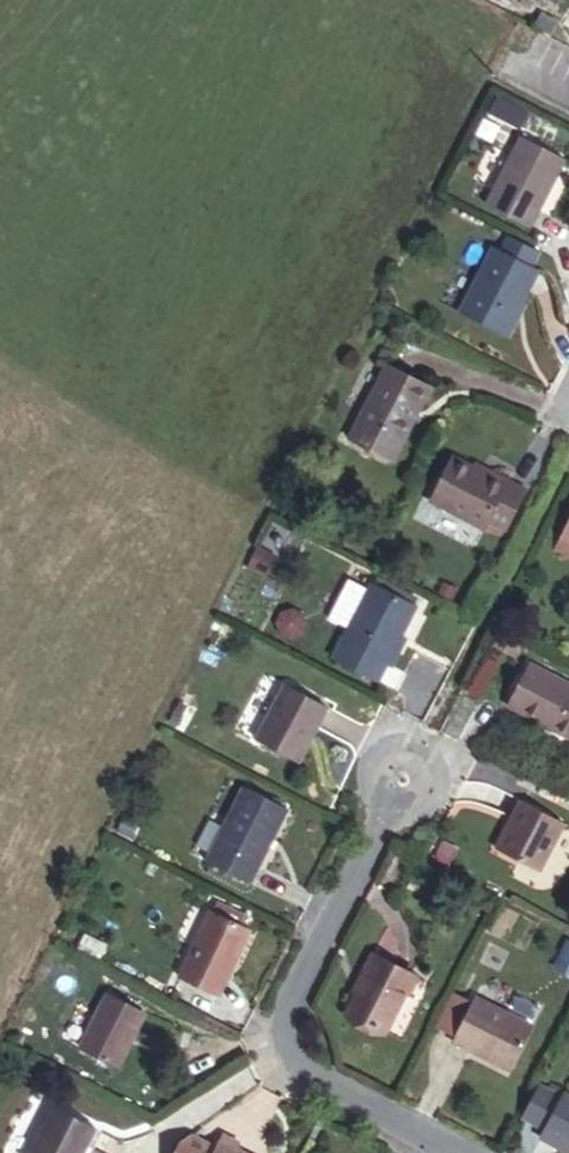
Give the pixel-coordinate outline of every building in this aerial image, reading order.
[(497,98),(489,113),(505,121),(513,106),(497,98)] [(486,204),(530,227),(565,159),(520,137),(486,204)] [(508,236),(501,251),(530,267),(538,251),(508,236)] [(505,335),(538,271),(530,267),(501,251),(493,247),(460,311),(505,335)] [(428,421),(385,399),(357,452),(401,474),(428,421)] [(432,501),(485,528),(488,521),(505,529),(525,490),(489,471),(487,475),(453,458),(432,501)] [(485,528),(502,536),(505,529),(488,521),(485,528)] [(556,549),(568,556),(568,524),(556,549)] [(258,547),(248,566),(264,575),(274,555),(258,547)] [(401,636),(417,606),(413,604),(375,585),(372,583),(369,589),(350,579),(330,618),(349,628),(334,658),(379,681),(387,664),(401,636)] [(379,579),(375,585),(413,604),(416,598),(379,579)] [(443,582),(438,593),(452,600),(457,589),(443,582)] [(282,613),(277,623),(281,633),(292,638),(302,633),(305,622),(303,615),(293,609),(282,613)] [(401,636),(387,664),(392,666),(406,638),(401,636)] [(468,692),(479,698),(497,663),(485,657),(468,692)] [(511,698),(546,716),(542,723),(568,737),(568,684),(529,663),(511,698)] [(286,685),(257,740),(298,762),(327,707),(286,685)] [(511,698),(507,705),(542,723),(546,716),(511,698)] [(206,861),(250,883),(288,809),(243,786),(206,861)] [(521,801),(496,849),(539,871),(564,823),(521,801)] [(125,817),(118,831),(130,837),(137,823),(125,817)] [(436,848),(433,855),(449,863),(456,849),(435,838),(432,845),(436,848)] [(216,901),(212,911),(250,929),(258,913),(247,908),(245,914),(216,901)] [(212,911),(180,978),(215,995),(224,976),(227,978),(250,929),(212,911)] [(347,1012),(385,1032),(413,975),(385,960),(393,940),(385,929),(362,972),(367,975),(347,1012)] [(555,966),(568,973),(568,941),(568,940),(555,966)] [(453,993),(436,1026),(455,1035),(453,1041),(511,1070),(533,1026),(475,997),(472,1002),(453,993)] [(80,1048),(118,1067),(145,1013),(107,994),(80,1048)] [(524,1118),(546,1129),(563,1098),(541,1086),(524,1118)] [(558,1147),(561,1143),(568,1147),(568,1096),(565,1094),(563,1098),(546,1129),(541,1137),(558,1147)] [(95,1127),(54,1106),(30,1152),(82,1152),(95,1127)] [(174,1152),(243,1152),(236,1149),(239,1143),(222,1134),(215,1147),(191,1134),(180,1142),(174,1152)]
